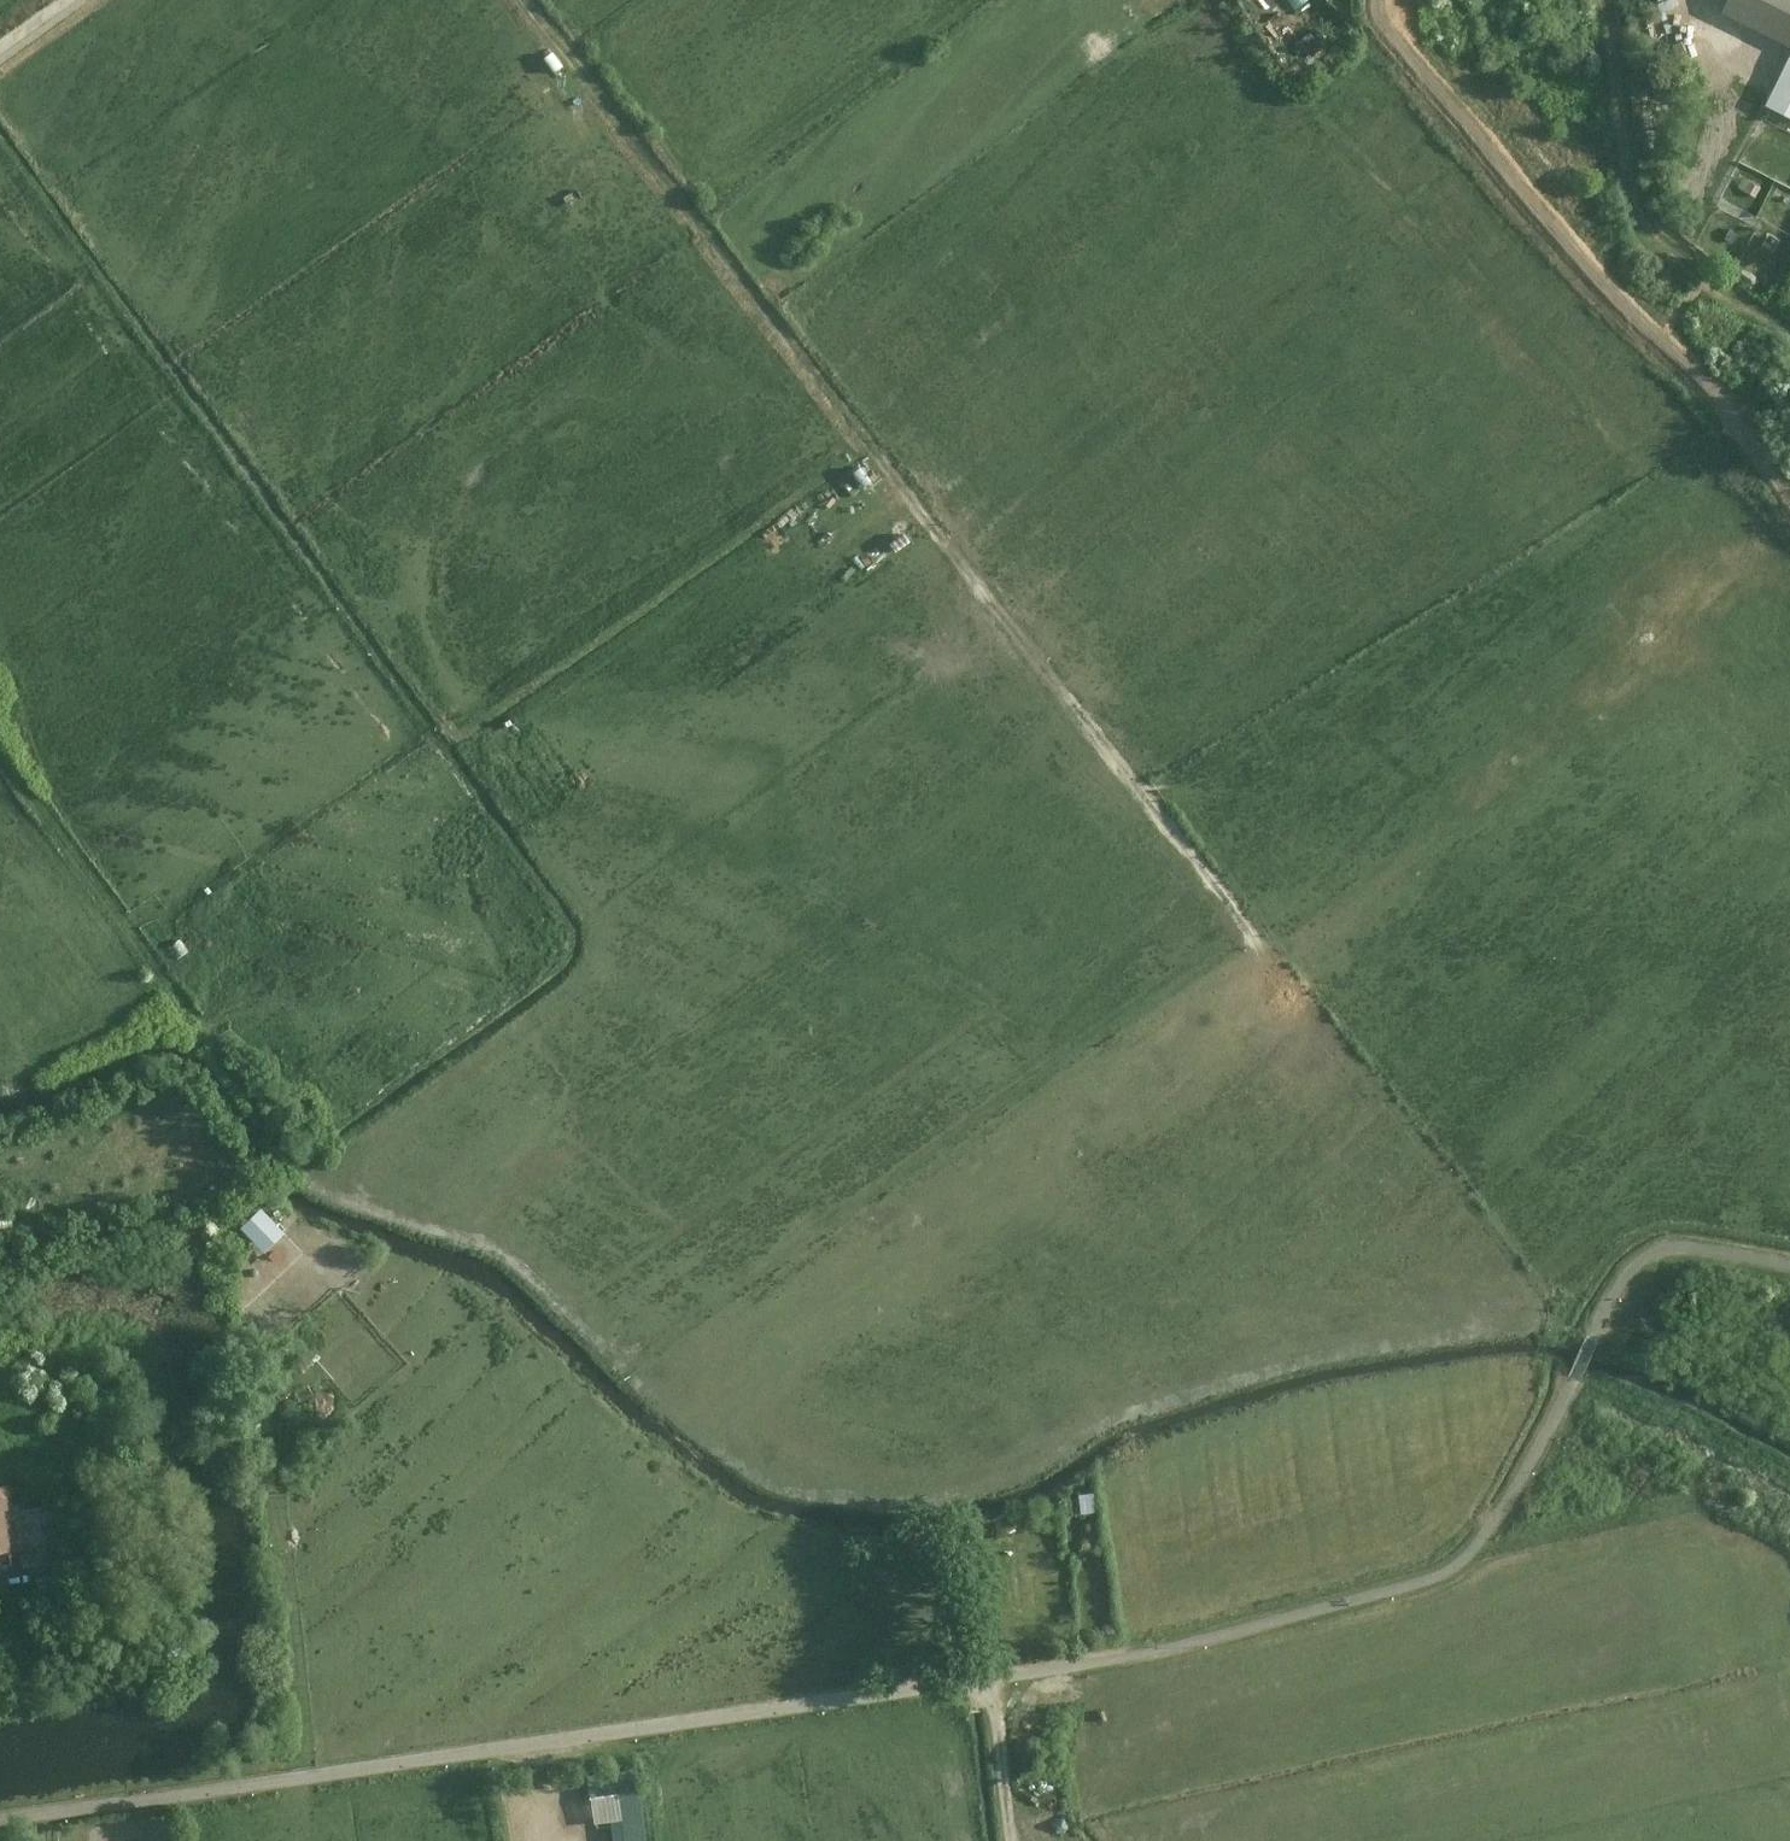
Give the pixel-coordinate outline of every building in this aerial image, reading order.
[(1769,24),(1789,33),(1789,0),(1780,0),(1769,24)] [(1762,106),(1789,119),(1789,46),(1762,106)] [(240,1235),(257,1251),(266,1241),(272,1247),(288,1229),(265,1208),(240,1235)] [(0,1496),(0,1571),(71,1562),(66,1519),(27,1524),(23,1493),(0,1496)] [(574,1791),(577,1814),(605,1810),(609,1840),(631,1840),(623,1785),(574,1791)]
